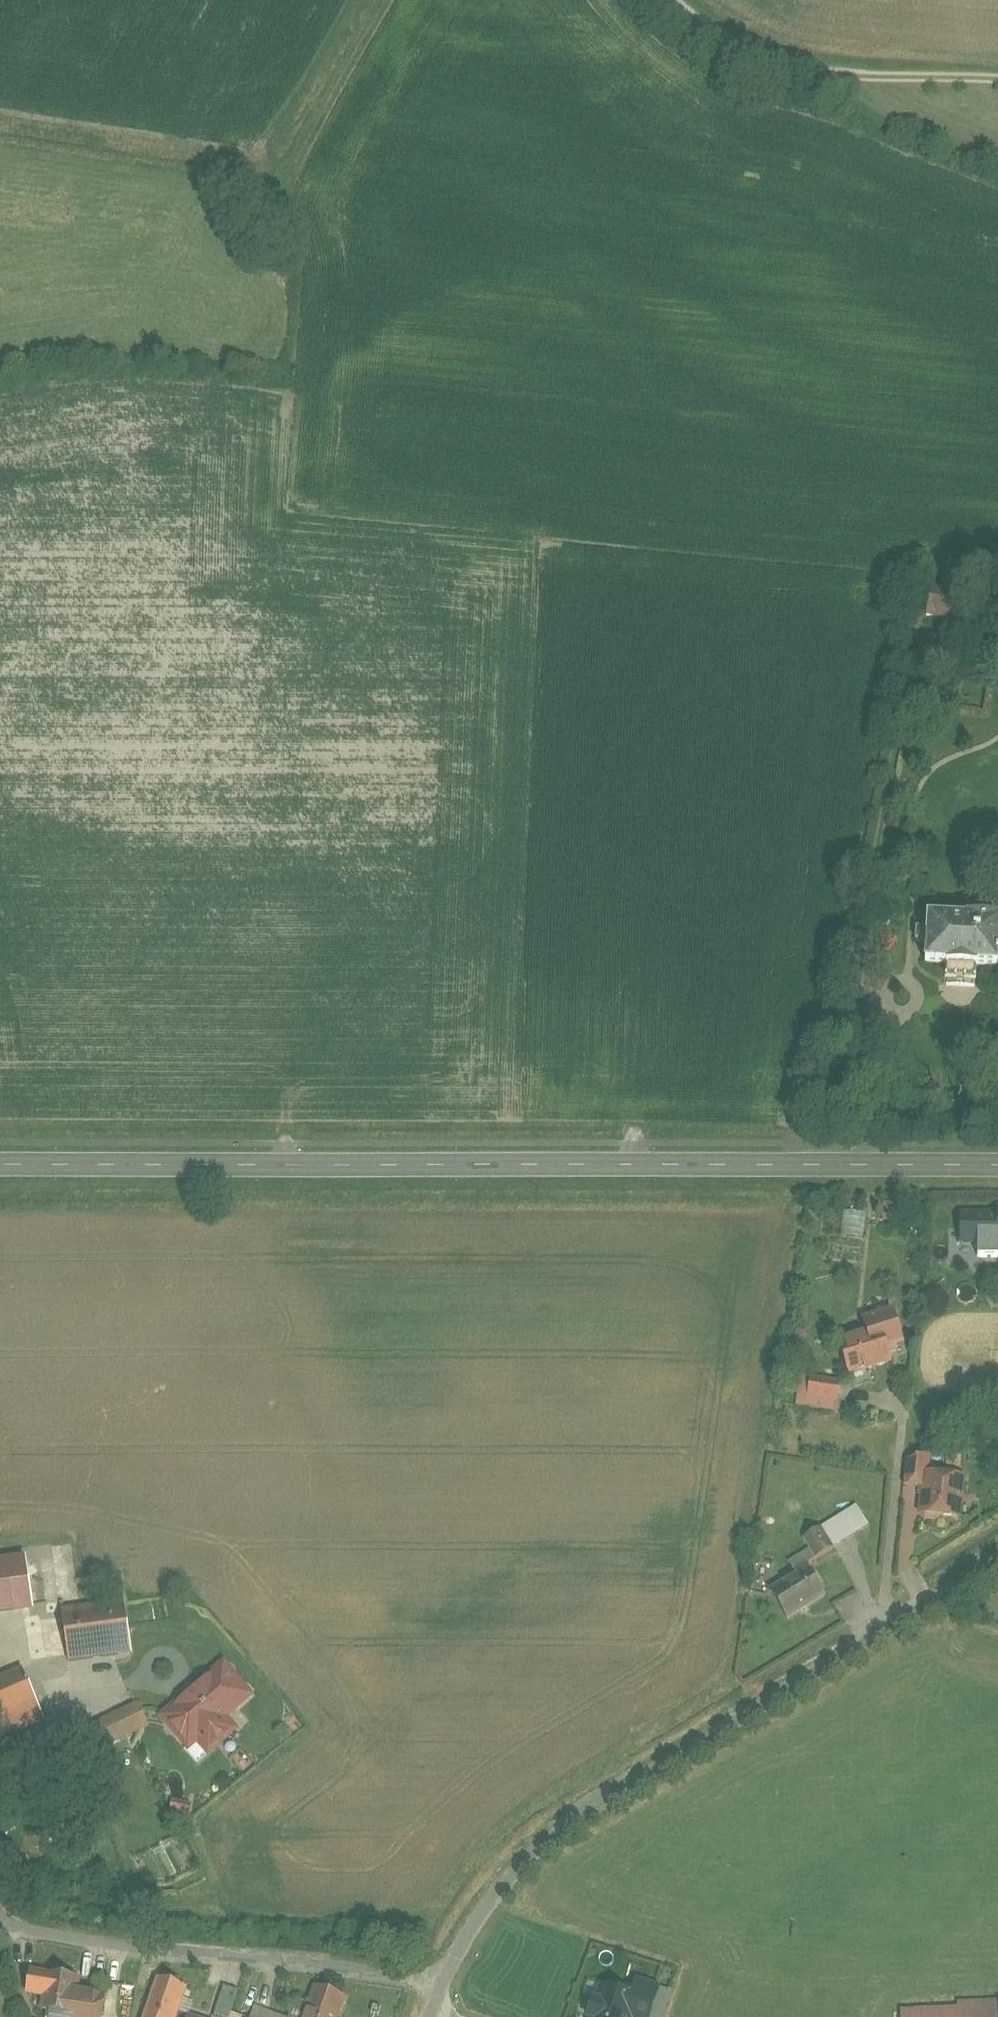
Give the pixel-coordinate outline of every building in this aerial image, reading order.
[(934,965),(953,965),(953,978),(984,979),(984,966),(997,966),(997,919),(935,917),(934,965)] [(865,1236),(867,1211),(844,1209),(842,1234),(865,1236)] [(949,1264),(997,1263),(997,1210),(959,1211),(959,1232),(948,1233),(949,1264)] [(832,1346),(846,1386),(893,1370),(888,1356),(905,1349),(893,1313),(856,1326),(860,1337),(832,1346)] [(795,1377),(790,1411),(832,1417),(837,1383),(795,1377)] [(923,1487),(921,1516),(956,1519),(960,1474),(935,1471),(937,1454),(911,1452),(908,1486),(923,1487)] [(762,1597),(782,1632),(831,1603),(809,1567),(870,1530),(858,1510),(800,1545),(805,1552),(786,1564),(794,1577),(762,1597)] [(29,1616),(28,1606),(41,1604),(36,1561),(0,1565),(0,1620),(29,1616)] [(60,1611),(65,1666),(128,1660),(123,1604),(60,1611)] [(156,1720),(196,1769),(235,1736),(225,1723),(255,1698),(226,1662),(156,1720)] [(0,1681),(0,1740),(46,1722),(26,1671),(0,1681)] [(77,1736),(90,1762),(149,1733),(136,1707),(77,1736)] [(32,1974),(29,2000),(43,2002),(42,2013),(70,2016),(107,2016),(110,1993),(82,1989),(83,1981),(32,1974)] [(187,1988),(155,1977),(143,2016),(178,2016),(187,1988)] [(661,1989),(629,1978),(624,1991),(593,1981),(581,2016),(651,2016),(661,1989)] [(230,2016),(234,2016),(241,1988),(226,1985),(219,2014),(230,2016)] [(351,1999),(318,1990),(310,2016),(345,2016),(351,1999)] [(901,2016),(995,2016),(994,2003),(957,2004),(957,2011),(901,2013),(901,2016)]
